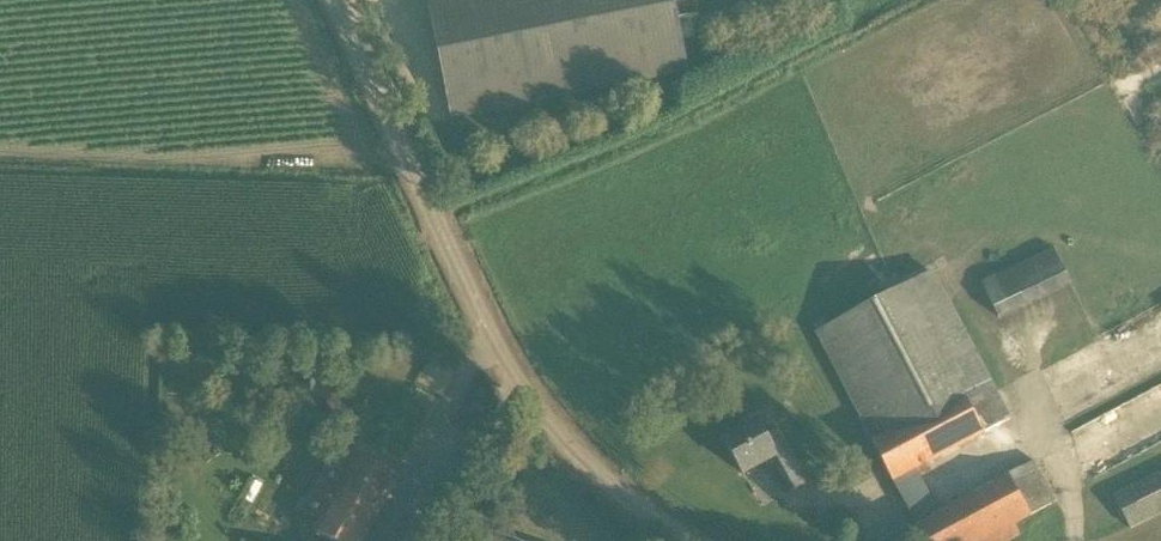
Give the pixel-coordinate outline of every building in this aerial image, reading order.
[(695,0),(427,0),(451,119),(689,71),(678,21),(698,17),(695,0)] [(980,282),(997,318),(1069,285),(1052,248),(980,282)] [(912,515),(926,540),(1008,540),(1020,535),(1014,524),(1056,501),(1035,461),(938,511),(916,468),(1011,417),(932,271),(812,335),(909,516),(912,515)] [(765,438),(756,422),(724,440),(743,475),(767,462),(785,494),(806,483),(777,431),(765,438)] [(310,540),(366,540),(398,478),(357,457),(348,474),(329,464),(303,511),(320,520),(313,532),(314,533),(310,540)] [(1114,494),(1131,528),(1160,513),(1160,470),(1152,475),(1132,485),(1114,494)]
